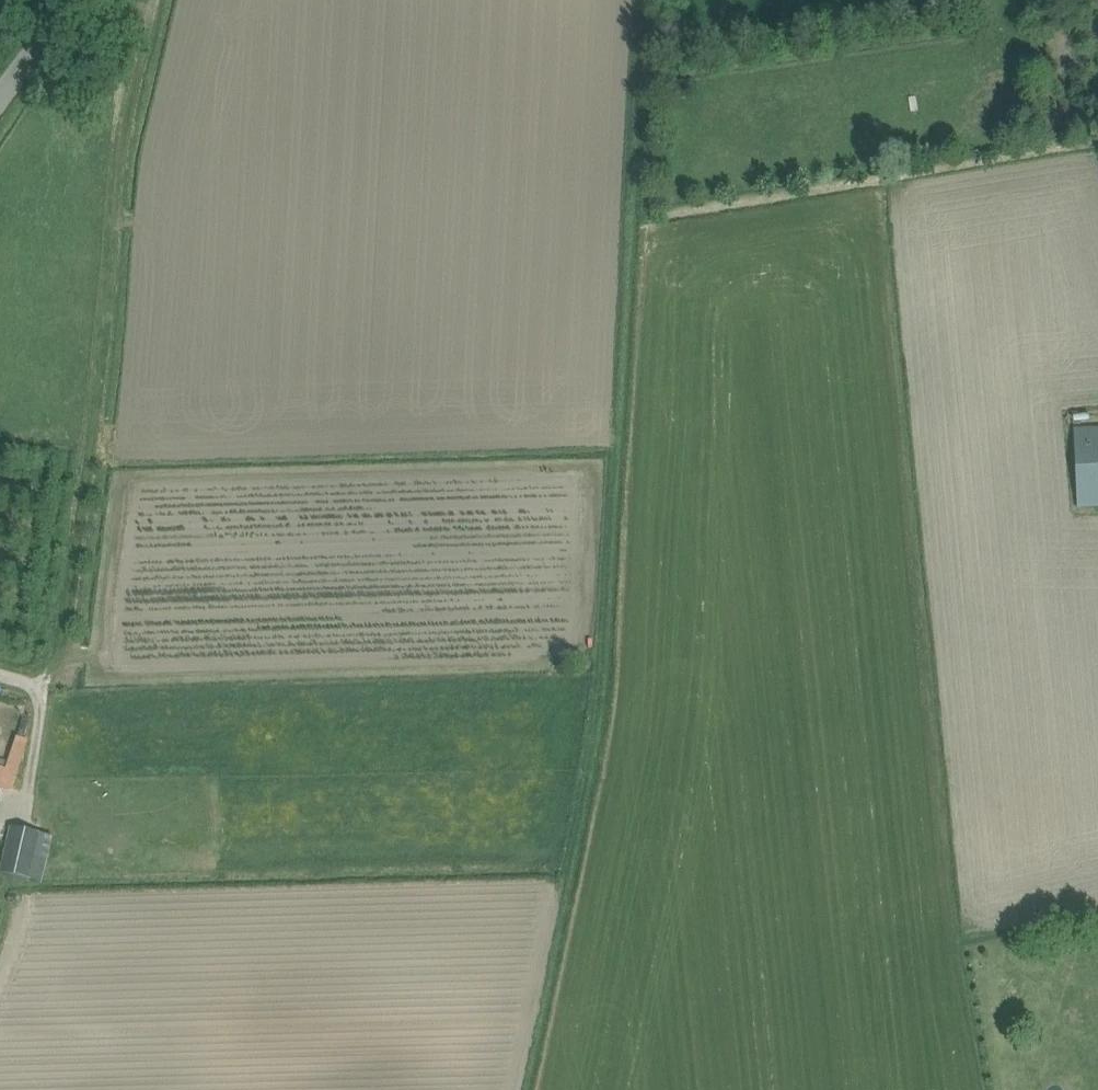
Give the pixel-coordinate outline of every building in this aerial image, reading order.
[(967,12),(983,11),(982,0),(966,0),(967,12)] [(1078,508),(1097,507),(1097,430),(1074,431),(1078,508)] [(0,872),(0,873),(30,880),(41,833),(10,826),(0,872)]
